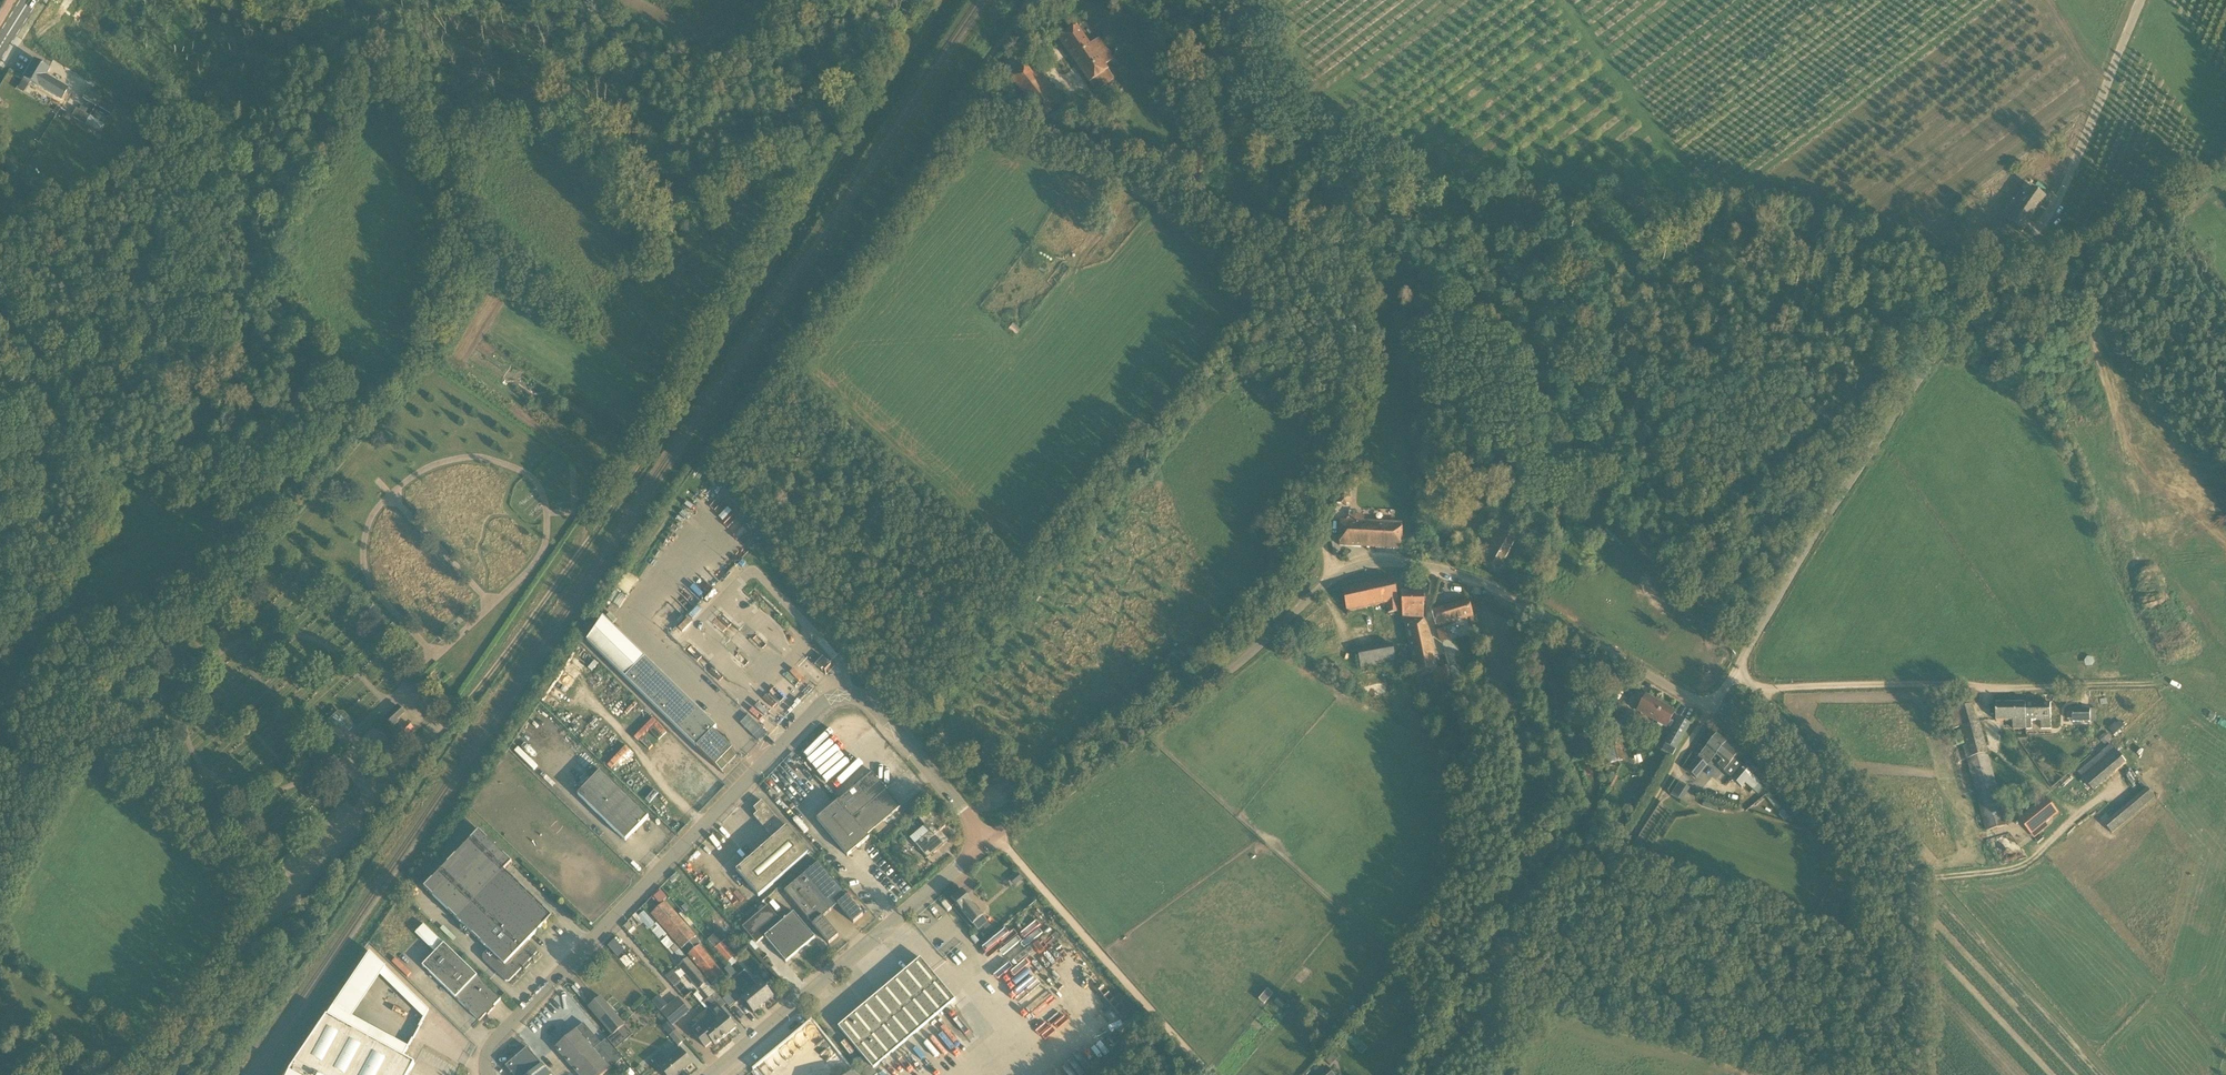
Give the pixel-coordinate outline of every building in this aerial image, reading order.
[(1077,27),(1059,40),(1090,84),(1109,71),(1106,67),(1105,66),(1109,63),(1113,61),(1114,62),(1117,66),(1122,63),(1118,57),(1116,54),(1115,55),(1112,57),(1100,38),(1090,45),(1077,27)] [(44,76),(48,69),(34,61),(24,78),(28,81),(61,101),(67,90),(44,76)] [(1058,97),(1039,70),(1033,74),(1025,66),(1009,78),(1031,105),(1041,118),(1058,107),(1053,100),(1058,97)] [(22,92),(28,81),(24,78),(17,89),(22,92)] [(83,98),(99,108),(104,99),(88,89),(83,98)] [(104,99),(99,108),(111,115),(119,101),(107,94),(104,99)] [(76,109),(71,117),(85,125),(89,117),(85,114),(79,110),(76,109)] [(1138,173),(1139,170),(1140,170),(1140,169),(1139,169),(1139,168),(1138,167),(1138,168),(1133,166),(1133,165),(1132,165),(1131,166),(1131,165),(1131,166),(1131,167),(1130,170),(1129,170),(1129,171),(1130,171),(1129,172),(1130,172),(1131,172),(1136,174),(1137,175),(1137,174),(1138,174),(1138,173)] [(2009,222),(2023,232),(2047,197),(2033,188),(2025,199),(2019,195),(2010,208),(2008,211),(2014,215),(2009,222)] [(2008,211),(2010,208),(2007,205),(2002,212),(2005,215),(2008,211)] [(1349,484),(1366,469),(1360,463),(1344,478),(1349,484)] [(1351,484),(1349,484),(1338,483),(1337,504),(1350,504),(1351,484)] [(1340,521),(1340,546),(1401,550),(1403,525),(1364,522),(1356,522),(1356,515),(1356,511),(1349,511),(1348,518),(1347,518),(1347,521),(1340,521)] [(1493,543),(1481,565),(1485,567),(1496,574),(1518,538),(1507,531),(1511,523),(1513,521),(1505,517),(1503,516),(1502,518),(1490,541),(1493,543)] [(1399,612),(1399,604),(1394,579),(1343,589),(1342,590),(1348,616),(1347,611),(1387,603),(1389,614),(1399,612)] [(1424,620),(1424,592),(1401,592),(1403,620),(1405,620),(1420,620),(1424,620)] [(1437,627),(1474,616),(1469,601),(1432,612),(1437,627)] [(696,748),(712,732),(717,727),(603,617),(587,641),(696,748)] [(1434,658),(1427,628),(1426,627),(1422,627),(1420,620),(1405,620),(1413,661),(1434,658)] [(1436,631),(1440,642),(1450,639),(1446,627),(1436,631)] [(1298,654),(1304,648),(1300,644),(1294,650),(1298,654)] [(1392,645),(1384,647),(1387,665),(1395,664),(1392,645)] [(816,664),(822,670),(823,668),(826,671),(832,664),(824,656),(816,664)] [(1413,661),(1416,674),(1437,670),(1434,658),(1413,661)] [(1449,668),(1441,669),(1443,683),(1447,683),(1451,682),(1449,668)] [(1675,712),(1646,696),(1637,712),(1666,729),(1675,712)] [(2041,728),(2052,728),(2051,703),(2026,704),(2027,729),(2033,729),(2033,720),(2041,720),(2041,728)] [(2026,704),(1997,704),(1997,721),(2014,721),(2014,729),(2027,729),(2026,704)] [(1987,831),(1998,828),(2007,826),(1997,786),(1979,722),(1977,722),(1973,705),(1949,712),(1961,757),(1967,756),(1987,831)] [(399,706),(384,719),(394,729),(400,722),(399,721),(406,714),(399,706)] [(2073,722),(2096,721),(2096,710),(2073,710),(2073,713),(2068,713),(2068,719),(2073,719),(2073,722)] [(748,716),(741,724),(749,732),(757,725),(748,716)] [(2120,729),(2116,724),(2116,723),(2109,729),(2114,735),(2121,730),(2120,729)] [(757,725),(749,732),(758,741),(766,733),(757,725)] [(715,765),(732,747),(726,736),(721,741),(712,732),(696,748),(715,765)] [(2107,732),(2100,738),(2106,745),(2112,739),(2107,732)] [(1724,771),(1738,755),(1726,744),(1727,744),(1717,735),(1702,753),(1712,761),(1717,755),(1722,760),(1718,766),(1724,771)] [(2112,742),(2078,771),(2096,791),(2129,762),(2112,742)] [(1672,758),(1676,751),(1665,745),(1661,752),(1672,758)] [(1618,762),(1615,749),(1605,751),(1608,764),(1618,762)] [(1697,779),(1707,767),(1696,757),(1685,770),(1697,779)] [(1761,782),(1752,775),(1753,774),(1743,765),(1737,761),(1734,765),(1739,770),(1732,778),(1742,787),(1745,783),(1753,791),(1761,782)] [(649,817),(601,771),(578,795),(626,841),(649,817)] [(848,857),(855,851),(870,838),(867,836),(901,808),(898,804),(892,798),(872,773),(817,820),(848,857)] [(1671,794),(1683,801),(1690,787),(1679,781),(1671,794)] [(2149,789),(2106,825),(2113,833),(2156,797),(2149,789)] [(2045,797),(2011,826),(2023,842),(2053,817),(2056,820),(2061,816),(2045,797)] [(759,898),(809,854),(810,853),(787,827),(786,829),(762,801),(754,809),(759,815),(756,818),(754,816),(774,839),(736,871),(759,898)] [(1703,802),(1702,806),(1717,811),(1718,807),(1703,802)] [(910,808),(904,814),(909,821),(916,815),(913,812),(910,808)] [(925,837),(915,845),(921,852),(928,859),(927,858),(933,853),(934,854),(943,846),(940,842),(943,840),(945,842),(948,840),(941,832),(942,832),(941,831),(946,827),(930,809),(920,818),(918,819),(920,821),(924,826),(919,830),(925,837)] [(544,910),(505,871),(512,863),(479,831),(425,888),(473,934),(489,950),(483,956),(483,960),(506,982),(510,982),(526,967),(529,964),(528,963),(537,953),(537,950),(529,941),(552,917),(544,910)] [(802,877),(830,911),(838,905),(854,924),(863,916),(847,897),(819,863),(802,877)] [(1017,873),(1011,878),(1016,885),(1023,879),(1017,873)] [(830,911),(802,877),(785,891),(829,945),(838,937),(823,918),(830,911)] [(988,923),(962,891),(952,899),(978,931),(988,923)] [(724,975),(694,939),(696,937),(673,910),(665,902),(651,914),(682,949),(685,946),(690,953),(688,955),(712,985),(724,975)] [(815,938),(794,913),(782,923),(768,906),(742,927),(757,944),(765,937),(786,962),(815,938)] [(683,912),(679,915),(690,927),(694,924),(683,912)] [(650,930),(655,925),(644,913),(639,917),(644,922),(650,930)] [(636,914),(632,917),(640,925),(644,922),(639,917),(636,914)] [(501,999),(479,978),(424,924),(415,934),(435,953),(423,966),(480,1022),(487,1014),(488,1016),(495,1008),(494,1007),(501,999)] [(655,925),(650,930),(659,940),(666,934),(656,924),(655,925)] [(734,957),(722,943),(725,940),(718,932),(708,941),(728,963),(734,957)] [(737,934),(732,938),(737,944),(742,939),(737,934)] [(675,945),(671,949),(679,959),(678,960),(681,964),(678,967),(699,990),(701,988),(709,998),(705,1001),(698,993),(694,996),(707,1010),(709,1010),(718,1021),(717,1022),(728,1035),(731,1033),(737,1028),(721,1009),(711,997),(716,993),(707,983),(708,982),(688,958),(687,959),(675,945)] [(955,1001),(920,959),(839,1027),(863,1056),(854,1064),(864,1074),(876,1074),(877,1074),(874,1069),(955,1001)] [(672,971),(665,977),(675,987),(682,981),(672,971)] [(774,998),(762,983),(758,986),(745,971),(739,976),(764,1006),(774,998)] [(739,976),(734,981),(746,996),(741,999),(754,1014),(764,1006),(739,976)] [(1275,980),(1266,990),(1271,994),(1280,984),(1275,980)] [(729,995),(723,1000),(730,1007),(735,1003),(729,995)] [(616,1033),(625,1026),(600,996),(587,1007),(616,1042),(611,1046),(618,1054),(627,1047),(616,1033)] [(673,1026),(690,1012),(678,997),(668,1005),(660,996),(654,1002),(661,1011),(660,1012),(661,1013),(669,1022),(673,1026)] [(715,1045),(728,1035),(717,1022),(718,1021),(709,1010),(707,1010),(695,1020),(700,1027),(693,1032),(688,1027),(706,1048),(713,1042),(715,1045)] [(669,1022),(661,1013),(657,1016),(665,1025),(669,1022)] [(327,1016),(287,1074),(409,1074),(415,1064),(327,1016)] [(558,1018),(548,1028),(558,1038),(568,1028),(558,1018)] [(679,1047),(685,1041),(673,1026),(669,1022),(665,1025),(662,1027),(669,1036),(679,1047)] [(615,1066),(609,1058),(612,1056),(610,1054),(607,1051),(601,1044),(584,1024),(555,1048),(579,1074),(605,1074),(615,1066)] [(606,1039),(601,1044),(607,1051),(610,1054),(612,1056),(609,1058),(615,1066),(622,1060),(618,1054),(611,1046),(606,1039)] [(523,1043),(507,1058),(522,1074),(551,1074),(523,1043)] [(693,1064),(681,1049),(668,1059),(661,1051),(651,1059),(665,1074),(679,1074),(693,1064)] [(1335,1051),(1325,1060),(1330,1066),(1340,1057),(1335,1051)]
